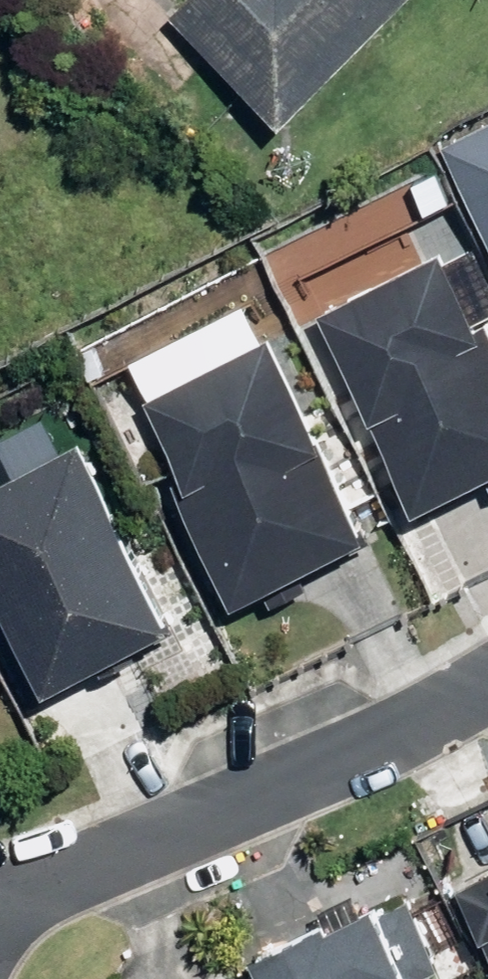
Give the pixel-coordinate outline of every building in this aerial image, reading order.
[(277,127),(402,0),(183,0),(165,18),(277,127)] [(446,130),(487,218),(487,110),(446,130)] [(315,316),(409,513),(487,475),(487,291),(468,251),(442,263),(439,257),(315,316)] [(362,544),(264,339),(142,396),(180,476),(169,481),(229,606),(362,544)] [(75,447),(0,484),(0,615),(39,694),(167,631),(75,447)] [(454,888),(487,965),(487,873),(454,888)] [(243,960),(252,978),(422,978),(420,976),(435,970),(406,903),(370,919),(365,909),(318,930),(317,927),(243,960)]
